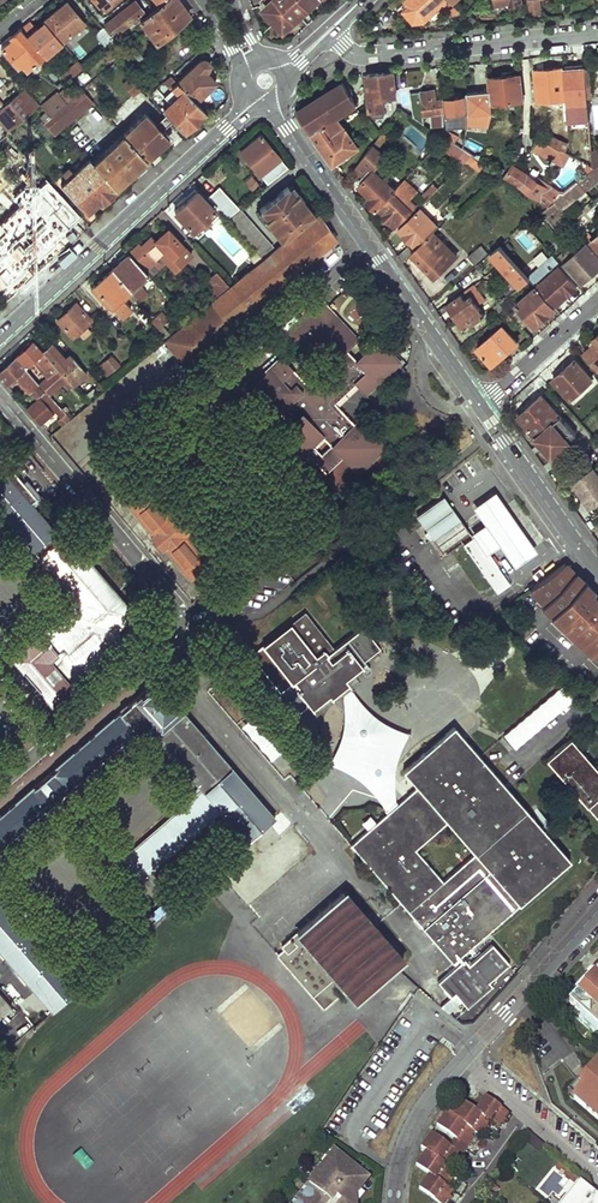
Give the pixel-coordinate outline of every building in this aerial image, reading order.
[(104,11),(117,0),(96,0),(104,11)] [(155,44),(189,15),(179,0),(163,0),(139,20),(155,44)] [(272,3),(266,8),(281,25),(292,16),(296,19),(307,8),(316,0),(269,0),(272,3)] [(410,4),(405,9),(415,20),(425,20),(446,0),(450,4),(448,6),(454,13),(460,9),(452,0),(407,0),(410,4)] [(440,17),(454,13),(448,6),(450,4),(446,0),(425,20),(440,17)] [(530,14),(542,13),(540,0),(528,0),(530,14)] [(114,41),(122,34),(119,31),(142,11),(134,1),(105,25),(113,35),(110,37),(114,41)] [(45,23),(60,41),(83,23),(66,2),(43,21),(45,23)] [(42,56),(42,57),(61,42),(60,41),(45,23),(38,29),(36,27),(25,35),(42,56)] [(92,34),(104,49),(111,43),(114,41),(110,37),(102,26),(92,34)] [(19,64),(25,70),(42,56),(25,35),(22,32),(1,48),(15,66),(19,64)] [(73,35),(66,40),(80,60),(87,55),(73,35)] [(119,51),(111,43),(104,49),(100,52),(107,61),(119,51)] [(175,79),(193,99),(203,89),(216,78),(207,67),(209,66),(210,64),(210,62),(209,58),(206,56),(205,56),(203,56),(202,57),(175,79)] [(63,83),(81,68),(77,62),(58,76),(63,83)] [(597,94),(597,64),(584,66),(585,67),(585,96),(597,94)] [(563,68),(563,66),(546,67),(534,68),(535,102),(565,99),(563,68)] [(585,96),(585,67),(563,68),(565,99),(565,122),(574,121),(575,146),(587,145),(585,96)] [(380,72),(366,73),(370,108),(375,113),(384,112),(383,96),(396,95),(393,71),(380,72)] [(129,92),(137,84),(127,72),(118,80),(129,92)] [(489,76),(491,101),(519,99),(518,74),(489,76)] [(171,121),(180,131),(193,119),(202,110),(193,99),(175,79),(171,75),(164,81),(179,96),(168,105),(165,101),(159,107),(165,114),(171,121)] [(466,94),(466,120),(473,120),(473,126),(485,127),(491,116),(491,101),(489,76),(481,76),(482,88),(466,90),(466,94)] [(357,102),(342,81),(324,92),(296,110),(334,163),(359,146),(338,116),(357,102)] [(444,114),(444,96),(438,97),(434,97),(434,87),(419,88),(419,99),(411,100),(412,112),(416,116),(429,115),(429,126),(441,126),(441,114),(444,114)] [(10,129),(35,107),(22,91),(0,110),(0,119),(4,124),(5,123),(10,129)] [(48,117),(59,129),(92,102),(82,91),(74,96),(48,117)] [(454,127),(465,128),(466,120),(466,94),(455,95),(444,96),(444,114),(454,114),(454,127)] [(40,123),(51,135),(59,129),(48,117),(43,112),(38,116),(42,121),(40,123)] [(123,135),(145,159),(163,143),(168,138),(161,131),(154,124),(145,114),(123,135)] [(154,124),(161,131),(171,121),(165,114),(154,124)] [(383,130),(371,146),(379,152),(391,137),(383,130)] [(441,140),(445,135),(439,130),(435,135),(441,140)] [(287,166),(260,134),(240,150),(267,182),(287,166)] [(90,163),(113,187),(132,170),(145,159),(123,135),(90,163)] [(446,143),(459,150),(461,147),(463,139),(453,137),(452,139),(445,135),(441,140),(446,143)] [(566,155),(566,141),(553,136),(549,144),(556,148),(566,155)] [(539,152),(550,159),(556,148),(549,144),(537,137),(533,145),(534,151),(539,152)] [(459,150),(446,143),(442,147),(440,149),(453,161),(461,152),(459,150)] [(550,159),(560,167),(567,156),(566,155),(556,148),(550,159)] [(481,168),(472,160),(468,165),(477,173),(481,168)] [(61,186),(86,214),(98,204),(100,206),(102,204),(116,191),(113,187),(90,163),(88,161),(61,186)] [(553,204),(558,209),(561,212),(585,192),(578,184),(577,184),(564,194),(560,194),(542,183),(540,186),(511,165),(503,177),(546,208),(550,202),(553,204)] [(368,199),(376,208),(396,189),(374,169),(358,183),(371,196),(368,199)] [(585,192),(597,182),(597,170),(597,169),(578,184),(585,192)] [(255,189),(262,183),(255,176),(249,182),(255,189)] [(418,191),(406,179),(399,186),(396,189),(376,208),(394,226),(417,204),(411,198),(418,191)] [(238,207),(219,186),(208,197),(227,218),(238,207)] [(282,240),(314,213),(297,192),(295,193),(289,186),(261,209),(267,216),(264,219),(282,240)] [(193,230),(215,210),(198,191),(183,204),(176,211),(193,230)] [(69,229),(71,231),(81,221),(60,197),(49,207),(51,209),(31,228),(41,239),(36,244),(42,250),(47,246),(48,247),(61,236),(69,229)] [(558,209),(553,204),(544,212),(548,217),(558,209)] [(584,211),(590,219),(597,214),(597,211),(594,204),(584,211)] [(228,218),(262,256),(276,245),(242,206),(228,218)] [(397,229),(415,247),(434,231),(439,227),(419,208),(397,229)] [(229,287),(249,310),(336,238),(319,214),(229,287)] [(3,279),(15,269),(24,261),(22,259),(29,251),(8,227),(0,234),(0,235),(3,237),(0,240),(0,276),(3,279)] [(191,254),(169,230),(156,241),(152,236),(149,239),(142,245),(140,243),(132,250),(147,267),(164,251),(178,267),(191,254)] [(412,250),(411,251),(434,276),(456,255),(434,231),(415,247),(412,250)] [(566,262),(588,243),(583,237),(576,244),(574,242),(559,255),(566,262)] [(597,267),(597,254),(588,243),(566,262),(582,281),(597,267)] [(475,263),(489,252),(482,244),(468,254),(475,263)] [(411,251),(412,250),(407,245),(398,253),(402,259),(411,251)] [(491,253),(519,285),(530,277),(501,245),(491,253)] [(149,274),(130,253),(119,263),(112,269),(131,289),(141,300),(148,294),(138,284),(149,274)] [(334,253),(326,259),(330,263),(337,257),(334,253)] [(559,265),(539,282),(554,299),(565,290),(568,294),(577,286),(559,265)] [(131,289),(112,269),(97,283),(91,288),(109,308),(114,304),(131,289)] [(231,284),(219,271),(211,278),(215,283),(211,288),(217,295),(231,284)] [(475,283),(447,302),(462,323),(471,317),(473,320),(484,312),(477,302),(485,297),(475,283)] [(229,287),(166,339),(185,363),(249,310),(229,287)] [(554,308),(535,287),(516,303),(536,324),(554,308)] [(141,300),(131,289),(114,304),(124,315),(141,300)] [(499,314),(506,308),(499,301),(493,306),(499,314)] [(65,313),(57,320),(72,336),(79,330),(84,336),(91,329),(86,324),(90,319),(75,303),(65,313)] [(356,360),(347,349),(357,339),(326,306),(315,316),(310,311),(288,332),(314,359),(325,349),(335,359),(308,385),(282,358),(249,390),(275,417),(281,411),(291,423),(269,444),(290,466),(295,460),(300,465),(317,450),(312,444),(323,434),(333,445),(343,456),(353,467),(380,441),(358,418),(353,423),(333,402),(354,382),(365,393),(398,361),(377,339),(356,360)] [(509,324),(516,319),(513,315),(506,308),(499,314),(509,324)] [(516,319),(523,327),(529,322),(518,310),(513,315),(516,319)] [(169,319),(161,311),(151,320),(159,328),(169,319)] [(493,363),(519,340),(503,323),(477,346),(493,363)] [(593,338),(596,340),(584,350),(597,366),(597,333),(593,338)] [(42,351),(33,341),(23,351),(16,357),(25,368),(35,358),(48,371),(55,365),(42,351)] [(82,367),(73,357),(68,362),(51,344),(45,349),(42,351),(55,365),(68,379),(82,367)] [(108,361),(116,371),(123,365),(115,355),(108,361)] [(16,357),(9,363),(0,372),(0,374),(8,384),(9,383),(18,375),(32,390),(37,396),(42,391),(37,385),(39,383),(25,368),(16,357)] [(569,397),(592,378),(575,358),(552,378),(569,397)] [(32,390),(18,375),(9,383),(11,385),(18,379),(30,392),(32,390)] [(88,395),(92,400),(101,393),(97,388),(88,395)] [(47,392),(28,407),(41,422),(56,409),(62,417),(66,413),(47,392)] [(576,434),(541,394),(518,414),(554,454),(576,434)] [(58,420),(63,425),(70,418),(66,413),(62,417),(58,420)] [(353,467),(358,473),(386,446),(380,441),(353,467)] [(295,460),(290,466),(300,476),(317,460),(327,471),(343,456),(333,445),(322,455),(317,450),(300,465),(295,460)] [(593,466),(573,480),(586,499),(590,496),(597,508),(597,473),(593,466)] [(178,507),(172,500),(163,508),(144,486),(126,501),(154,534),(152,536),(163,548),(165,547),(193,579),(210,564),(187,537),(205,520),(187,499),(178,507)] [(540,550),(498,491),(476,507),(488,523),(474,532),(489,553),(502,543),(519,566),(540,550)] [(78,602),(13,656),(33,679),(53,702),(72,685),(71,684),(124,640),(116,630),(134,614),(65,532),(59,537),(20,492),(0,509),(0,510),(78,602)] [(469,534),(438,494),(412,513),(443,554),(469,534)] [(512,586),(477,539),(466,546),(502,594),(512,586)] [(572,634),(597,607),(597,602),(589,594),(590,592),(562,566),(529,591),(537,598),(543,603),(540,607),(572,634)] [(534,601),(540,607),(543,603),(537,598),(534,601)] [(597,654),(597,607),(572,634),(590,651),(592,649),(597,654)] [(308,611),(254,653),(284,691),(296,682),(313,703),(329,690),(335,697),(345,689),(336,677),(341,673),(344,678),(383,647),(366,625),(337,648),(308,611)] [(133,726),(137,731),(141,732),(149,726),(203,788),(124,857),(142,878),(222,810),(249,841),(275,818),(156,681),(140,696),(0,817),(0,841),(133,726)] [(572,700),(564,689),(549,699),(558,711),(572,700)] [(549,699),(544,703),(553,714),(558,711),(549,699)] [(231,703),(224,708),(234,722),(242,717),(231,703)] [(515,745),(554,716),(553,714),(544,703),(505,732),(515,745)] [(255,726),(284,761),(292,754),(262,720),(255,726)] [(400,765),(416,784),(348,841),(450,958),(565,855),(449,723),(400,765)] [(571,737),(546,759),(597,816),(597,815),(597,767),(571,737)] [(405,957),(343,892),(283,947),(287,951),(280,958),(287,965),(327,1010),(344,994),(342,992),(346,987),(358,1000),(405,957)] [(52,1012),(80,988),(0,895),(0,952),(52,1012)] [(471,1006),(496,985),(493,981),(514,963),(496,943),(473,963),(469,958),(443,981),(456,996),(460,993),(466,1001),(471,1006)] [(588,973),(591,975),(597,968),(597,969),(597,961),(588,973)] [(597,968),(591,975),(593,977),(569,1004),(579,1014),(597,1031),(597,969),(597,968)] [(466,1001),(460,993),(456,996),(446,1006),(453,1012),(466,1001)] [(13,1010),(0,994),(0,1021),(13,1010)] [(591,1071),(590,1070),(579,1083),(580,1084),(570,1096),(597,1121),(597,1064),(591,1071)] [(448,1113),(438,1127),(455,1140),(465,1146),(471,1138),(475,1132),(482,1137),(491,1125),(499,1131),(509,1116),(487,1099),(476,1113),(463,1104),(453,1117),(448,1113)] [(422,1149),(427,1153),(418,1165),(431,1175),(420,1190),(438,1202),(446,1202),(455,1192),(446,1186),(455,1173),(449,1168),(452,1164),(459,1155),(449,1148),(432,1135),(422,1149)] [(546,1147),(534,1136),(527,1144),(539,1155),(546,1147)] [(459,1155),(452,1164),(456,1167),(476,1141),(471,1138),(465,1146),(455,1140),(449,1148),(459,1155)] [(81,1147),(74,1154),(86,1167),(93,1161),(81,1147)] [(330,1157),(333,1160),(339,1153),(343,1157),(346,1153),(338,1147),(330,1157)] [(297,1202),(336,1202),(339,1199),(344,1202),(343,1202),(358,1202),(357,1199),(364,1191),(373,1180),(343,1157),(339,1153),(333,1160),(327,1168),(315,1182),(297,1202)] [(327,1168),(324,1165),(315,1182),(327,1168)] [(494,1200),(501,1191),(496,1187),(489,1195),(494,1200)] [(358,1202),(363,1202),(370,1195),(364,1191),(357,1199),(358,1202)] [(579,1202),(597,1202),(597,1198),(589,1191),(579,1202)]
